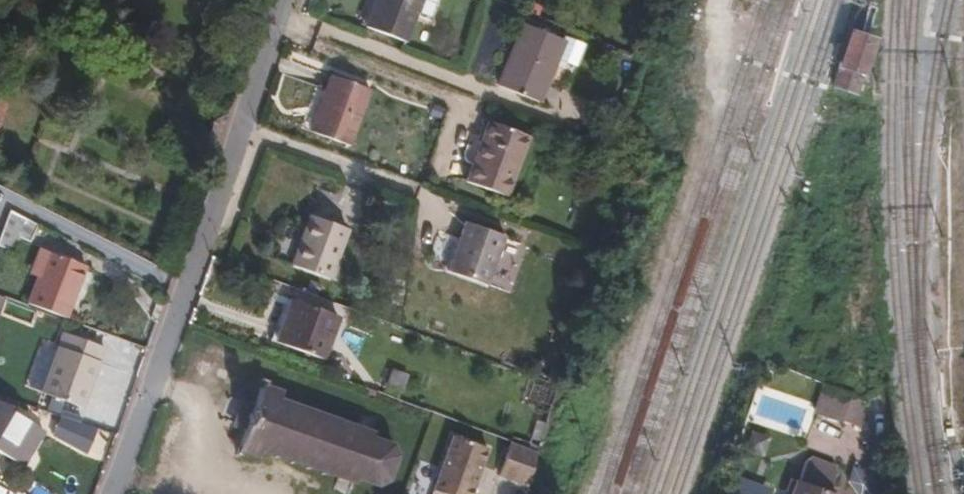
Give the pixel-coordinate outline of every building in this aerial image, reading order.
[(414,0),(370,0),(361,24),(400,38),(409,12),(414,0)] [(430,0),(414,0),(409,12),(423,18),(430,0)] [(536,105),(560,44),(521,28),(497,89),(536,105)] [(861,97),(876,40),(846,33),(831,89),(861,97)] [(347,148),(368,92),(330,78),(309,134),(347,148)] [(503,199),(527,139),(488,124),(464,183),(503,199)] [(325,280),(345,229),(307,214),(287,265),(325,280)] [(484,286),(503,239),(465,223),(446,271),(484,286)] [(63,321),(82,266),(41,251),(22,307),(63,321)] [(274,339),(289,298),(282,295),(266,336),(274,339)] [(319,357),(335,316),(289,298),(274,339),(319,357)] [(81,407),(102,347),(63,333),(41,392),(81,407)] [(403,386),(408,373),(391,367),(386,379),(403,386)] [(353,425),(340,421),(342,417),(337,416),(336,419),(326,415),(327,412),(323,410),(322,414),(310,409),(311,406),(307,405),(306,408),(295,404),(296,401),(292,399),(291,402),(279,398),(282,389),(262,381),(263,378),(259,377),(250,402),(241,426),(236,439),(261,448),(273,453),(271,457),(275,459),(277,454),(289,459),(287,463),(291,465),(292,460),(304,465),(302,469),(306,471),(308,466),(320,471),(318,475),(321,476),(323,472),(336,477),(334,481),(338,482),(339,478),(352,482),(354,477),(376,486),(385,481),(395,456),(390,442),(370,435),(371,432),(357,427),(359,423),(354,422),(353,425)] [(854,424),(858,393),(818,388),(814,418),(854,424)] [(241,426),(250,402),(237,398),(228,421),(241,426)] [(27,424),(5,411),(0,409),(0,455),(7,459),(14,447),(27,424)] [(24,453),(38,430),(27,424),(14,447),(24,453)] [(491,451),(457,438),(436,492),(441,493),(475,493),(491,451)] [(257,457),(261,448),(236,439),(230,453),(234,455),(237,449),(257,457)] [(531,488),(542,454),(515,444),(502,477),(531,488)] [(433,488),(435,469),(419,467),(416,485),(433,488)] [(792,479),(784,476),(778,493),(787,493),(792,479)] [(832,493),(792,479),(787,493),(832,493)]
